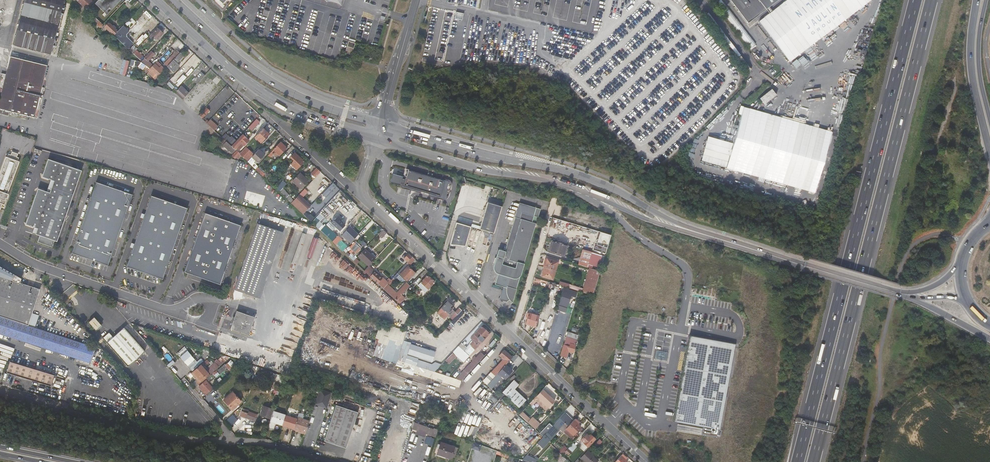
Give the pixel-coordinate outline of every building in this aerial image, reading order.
[(13,45),(54,56),(58,39),(55,38),(64,0),(24,0),(13,45)] [(76,0),(84,9),(92,0),(76,0)] [(109,5),(103,0),(100,0),(96,4),(104,11),(109,5)] [(747,24),(777,0),(728,0),(747,24)] [(860,0),(786,0),(762,19),(793,58),(862,3),(860,0)] [(452,19),(460,21),(462,14),(454,12),(452,19)] [(144,18),(131,31),(135,35),(148,22),(144,18)] [(117,31),(108,23),(104,27),(113,36),(117,31)] [(126,31),(122,27),(117,31),(113,36),(125,47),(128,44),(124,41),(122,42),(116,36),(120,31),(126,37),(129,34),(126,31)] [(151,35),(151,34),(148,37),(150,39),(152,36),(157,40),(162,34),(157,29),(151,35)] [(353,50),(347,48),(345,55),(351,56),(353,50)] [(177,50),(170,58),(172,60),(179,53),(177,50)] [(132,53),(141,62),(142,60),(141,59),(142,58),(135,51),(132,53)] [(154,55),(151,51),(141,62),(149,69),(152,66),(148,62),(154,55)] [(177,63),(183,56),(180,53),(179,53),(172,60),(167,66),(173,72),(179,66),(177,63)] [(35,113),(42,85),(47,65),(10,56),(6,74),(2,87),(0,96),(0,113),(8,115),(9,111),(34,117),(35,113)] [(141,62),(140,63),(135,61),(134,64),(139,65),(146,72),(149,69),(141,62)] [(147,73),(154,80),(157,77),(164,69),(156,61),(152,66),(149,69),(150,71),(147,73)] [(196,78),(199,81),(205,76),(201,72),(196,78)] [(38,113),(45,85),(42,85),(35,113),(38,113)] [(180,87),(176,91),(183,98),(187,94),(180,87)] [(776,93),(771,88),(759,97),(764,103),(776,93)] [(819,192),(836,131),(748,107),(731,168),(819,192)] [(202,119),(208,112),(205,109),(199,116),(202,119)] [(251,130),(259,122),(256,119),(248,127),(251,130)] [(261,143),(269,134),(263,128),(255,137),(261,143)] [(244,146),(248,141),(242,135),(231,147),(234,150),(241,143),(244,146)] [(279,156),(287,148),(280,142),(273,150),(279,156)] [(224,147),(231,154),(234,150),(231,147),(228,144),(224,147)] [(239,154),(244,159),(247,162),(253,155),(245,147),(239,154)] [(264,155),(258,150),(253,155),(247,162),(249,164),(255,169),(257,167),(252,162),(254,159),(257,162),(264,155)] [(0,208),(2,204),(4,205),(8,194),(7,194),(18,161),(17,161),(18,158),(16,157),(17,154),(11,152),(10,155),(7,154),(6,157),(5,157),(0,172),(0,208)] [(294,153),(289,158),(292,160),(284,169),(286,172),(292,166),(295,170),(303,161),(294,153)] [(45,188),(42,189),(35,210),(64,220),(82,168),(53,158),(47,175),(48,177),(59,180),(55,192),(45,188)] [(311,174),(315,177),(320,172),(316,168),(311,174)] [(410,169),(408,169),(408,170),(406,178),(403,177),(404,175),(394,172),(391,181),(401,184),(402,182),(404,183),(403,185),(441,196),(447,198),(448,198),(448,197),(449,197),(453,184),(453,183),(452,183),(452,182),(446,180),(410,169)] [(297,175),(292,180),(301,189),(306,184),(297,175)] [(325,190),(329,193),(335,186),(332,183),(331,183),(330,184),(325,190)] [(107,269),(131,198),(95,186),(71,257),(107,269)] [(309,207),(297,196),(294,199),(306,210),(309,207)] [(150,199),(125,270),(161,283),(186,211),(150,199)] [(291,203),(292,204),(303,214),(306,210),(294,199),(291,203)] [(353,203),(350,208),(351,209),(349,211),(352,213),(353,211),(357,214),(360,209),(353,203)] [(480,227),(480,230),(494,234),(502,207),(487,203),(480,227)] [(55,238),(58,239),(64,220),(35,210),(31,222),(32,224),(42,228),(40,233),(45,235),(43,241),(53,245),(55,238)] [(534,217),(522,213),(520,219),(533,223),(534,217)] [(203,215),(183,275),(219,287),(239,228),(203,215)] [(339,231),(344,225),(336,217),(331,223),(339,231)] [(514,303),(536,224),(533,223),(520,219),(515,218),(505,252),(500,250),(496,265),(496,268),(498,274),(511,277),(507,292),(508,295),(514,303)] [(235,289),(255,295),(277,229),(257,222),(235,289)] [(457,223),(451,245),(464,247),(470,227),(457,223)] [(348,228),(342,235),(350,243),(357,235),(353,231),(352,233),(348,228)] [(340,239),(337,236),(332,241),(335,244),(340,239)] [(562,256),(566,244),(550,240),(547,251),(562,256)] [(352,251),(347,256),(353,261),(355,259),(353,256),(355,253),(359,248),(353,243),(349,247),(352,251)] [(375,259),(365,249),(355,259),(353,261),(364,271),(368,266),(375,259)] [(589,263),(602,267),(605,256),(592,252),(589,263)] [(408,254),(404,259),(407,262),(412,257),(408,254)] [(409,265),(410,265),(415,260),(412,257),(407,262),(397,272),(406,280),(413,273),(407,267),(409,265)] [(557,261),(547,258),(544,267),(555,270),(557,261)] [(20,283),(21,278),(0,266),(0,277),(20,283)] [(377,283),(381,279),(368,266),(364,271),(377,283)] [(542,277),(552,280),(555,270),(544,267),(542,277)] [(596,269),(593,269),(590,280),(597,283),(601,271),(598,270),(597,276),(594,275),(596,269)] [(430,287),(434,283),(427,276),(420,283),(426,289),(429,285),(430,287)] [(28,325),(32,313),(31,313),(39,291),(40,289),(20,283),(0,277),(0,316),(28,325)] [(590,280),(586,293),(594,295),(597,283),(590,280)] [(562,293),(563,286),(549,282),(547,288),(562,293)] [(382,288),(396,301),(400,296),(409,287),(406,285),(405,286),(404,285),(396,294),(386,284),(382,288)] [(575,297),(561,294),(557,308),(567,311),(570,300),(574,301),(575,297)] [(450,317),(453,319),(461,310),(459,307),(455,312),(452,309),(450,308),(452,306),(447,301),(441,308),(444,311),(445,310),(446,312),(448,313),(447,315),(449,318),(450,317)] [(458,319),(464,312),(461,310),(453,319),(450,322),(461,332),(466,326),(458,319)] [(248,335),(255,317),(236,311),(230,329),(248,335)] [(37,315),(32,313),(28,325),(33,327),(37,315)] [(529,314),(525,324),(536,327),(539,317),(529,314)] [(66,355),(71,339),(33,327),(28,325),(0,316),(0,333),(66,355)] [(94,318),(88,323),(96,331),(101,326),(94,318)] [(452,329),(448,325),(438,335),(443,339),(452,329)] [(471,339),(478,346),(489,334),(481,326),(473,334),(474,336),(471,339)] [(144,351),(124,328),(113,337),(106,343),(127,367),(144,351)] [(556,339),(563,342),(567,330),(559,328),(556,339)] [(102,338),(106,343),(113,337),(109,332),(102,338)] [(686,357),(673,422),(705,428),(703,435),(717,438),(735,343),(690,335),(686,355),(686,357)] [(573,354),(577,341),(565,337),(560,356),(566,358),(568,352),(573,354)] [(95,348),(93,347),(71,339),(66,355),(90,363),(95,348)] [(407,355),(411,343),(403,341),(397,360),(434,372),(441,364),(436,363),(432,364),(406,356),(407,355)] [(432,362),(435,351),(411,343),(407,355),(432,362)] [(177,353),(180,356),(188,349),(186,346),(177,353)] [(468,356),(457,347),(452,353),(454,355),(462,362),(468,356)] [(188,350),(180,356),(191,370),(203,361),(201,358),(197,361),(188,350)] [(658,350),(656,358),(667,360),(668,353),(658,350)] [(499,356),(503,360),(483,382),(487,385),(497,374),(498,373),(506,365),(512,358),(504,351),(499,356)] [(454,355),(452,353),(445,361),(447,362),(454,355)] [(480,357),(478,355),(456,380),(461,381),(471,371),(484,356),(483,355),(480,357)] [(508,368),(517,358),(515,355),(512,358),(506,365),(508,368)] [(10,361),(7,372),(51,386),(55,375),(10,361)] [(231,372),(236,368),(230,361),(226,365),(225,364),(218,370),(220,373),(227,367),(231,372)] [(201,365),(191,374),(200,383),(217,368),(215,366),(207,373),(206,371),(208,369),(205,366),(203,368),(201,365)] [(505,379),(512,372),(508,368),(506,365),(498,373),(505,379)] [(210,382),(216,377),(213,373),(206,378),(210,382)] [(501,378),(497,374),(487,385),(491,389),(501,378)] [(206,395),(213,389),(206,381),(199,387),(206,395)] [(514,381),(503,392),(507,395),(517,384),(514,381)] [(518,385),(517,384),(507,395),(519,407),(526,399),(515,389),(518,385)] [(315,403),(327,407),(331,393),(319,389),(315,403)] [(549,407),(554,401),(542,390),(536,396),(549,407)] [(232,410),(241,402),(233,393),(224,400),(232,410)] [(549,407),(536,396),(533,399),(545,411),(549,407)] [(262,413),(263,414),(263,415),(263,416),(269,418),(271,411),(270,410),(266,408),(267,407),(264,406),(262,413)] [(324,441),(346,449),(357,413),(335,406),(324,441)] [(243,409),(242,412),(241,411),(239,416),(255,421),(257,415),(247,412),(248,411),(243,409)] [(273,430),(276,423),(282,425),(285,415),(273,411),(268,428),(273,430)] [(541,423),(533,416),(530,418),(523,411),(520,414),(535,429),(541,423)] [(566,425),(572,419),(565,413),(558,420),(559,421),(561,419),(566,425)] [(296,419),(285,415),(282,425),(293,429),(296,419)] [(293,429),(293,430),(297,432),(297,430),(305,433),(309,421),(297,417),(296,419),(293,429)] [(577,425),(573,421),(566,429),(572,435),(579,427),(577,425)] [(418,430),(426,433),(436,436),(437,431),(415,423),(413,428),(418,430)] [(554,429),(552,427),(545,434),(547,436),(554,429)] [(587,447),(595,439),(591,435),(589,437),(587,435),(586,434),(580,440),(587,447)] [(446,457),(451,458),(451,457),(454,447),(441,442),(437,453),(446,457)] [(576,447),(572,443),(564,451),(567,455),(576,447)] [(599,460),(588,449),(580,457),(585,461),(597,461),(599,460)] [(621,453),(613,461),(626,461),(627,461),(624,459),(626,457),(621,453)]
